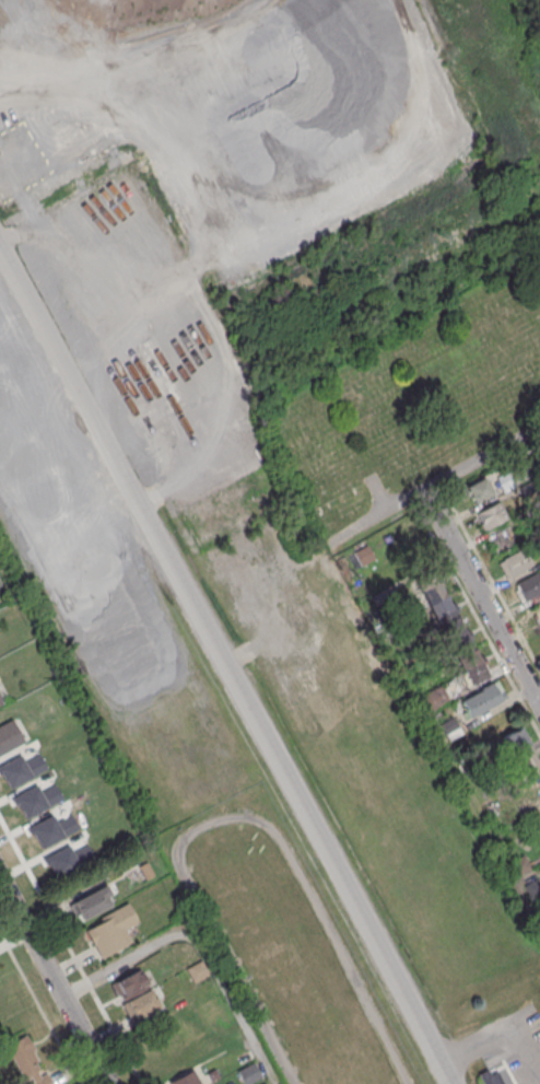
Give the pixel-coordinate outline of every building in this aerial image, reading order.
[(506,490),(498,476),(523,463),(530,477),(506,490)] [(474,502),(466,487),(484,477),(492,492),(474,502)] [(525,496),(520,486),(532,479),(538,489),(525,496)] [(485,529),(477,513),(500,501),(508,517),(485,529)] [(500,551),(491,535),(509,525),(518,541),(500,551)] [(361,566),(353,551),(366,545),(374,558),(361,566)] [(507,576),(500,562),(524,549),(531,563),(507,576)] [(469,685),(413,579),(432,569),(489,674),(469,685)] [(515,583),(539,571),(539,593),(525,601),(515,583)] [(371,596),(375,605),(389,597),(385,588),(371,596)] [(539,625),(539,605),(531,609),(539,625)] [(470,718),(461,702),(495,681),(501,690),(496,692),(501,700),(470,718)] [(433,709),(425,696),(441,687),(448,700),(433,709)] [(449,742),(439,724),(453,716),(462,734),(449,742)] [(24,742),(0,754),(0,725),(11,719),(24,742)] [(507,751),(512,749),(527,779),(539,772),(539,767),(519,727),(501,737),(507,751)] [(519,874),(512,862),(525,854),(531,867),(519,874)] [(537,878),(539,884),(539,893),(531,898),(525,885),(537,878)] [(81,920),(114,904),(106,887),(73,902),(81,920)] [(138,922),(128,903),(84,926),(100,958),(132,942),(125,928),(138,922)] [(149,985),(140,969),(111,984),(120,1000),(149,985)] [(131,1023),(160,1007),(150,988),(120,1003),(131,1023)] [(42,1071),(28,1037),(5,1046),(19,1080),(42,1071)] [(483,1083),(505,1083),(497,1070),(490,1074),(488,1069),(478,1073),(483,1083)] [(196,1072),(168,1080),(169,1083),(199,1083),(196,1072)]
